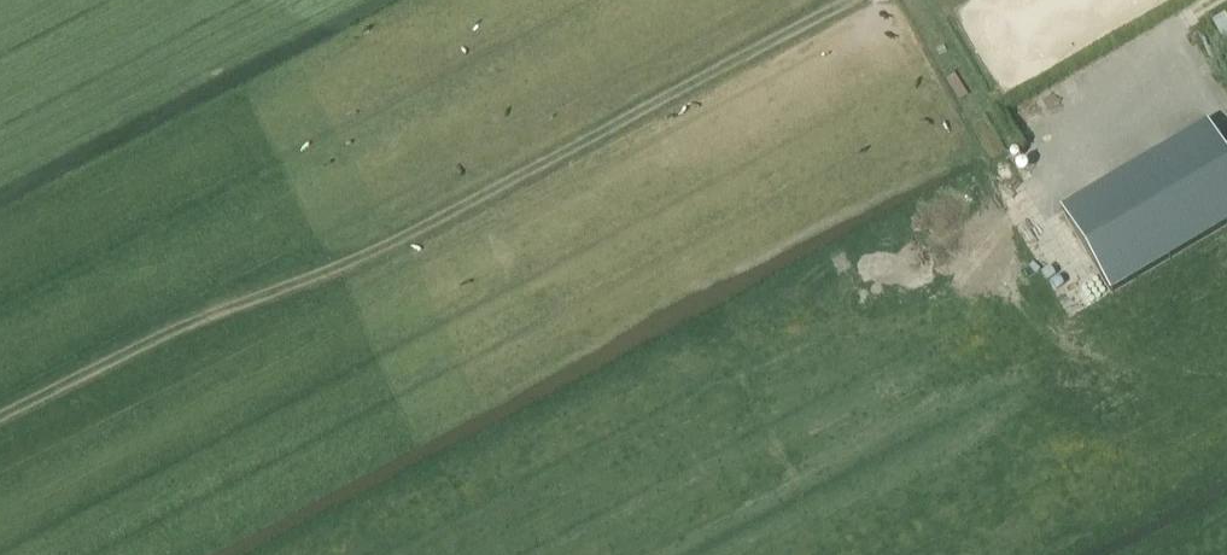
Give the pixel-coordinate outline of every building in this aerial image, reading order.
[(1062,212),(1105,284),(1226,212),(1226,164),(1225,161),(1205,127),(1088,196),(1062,212)]
